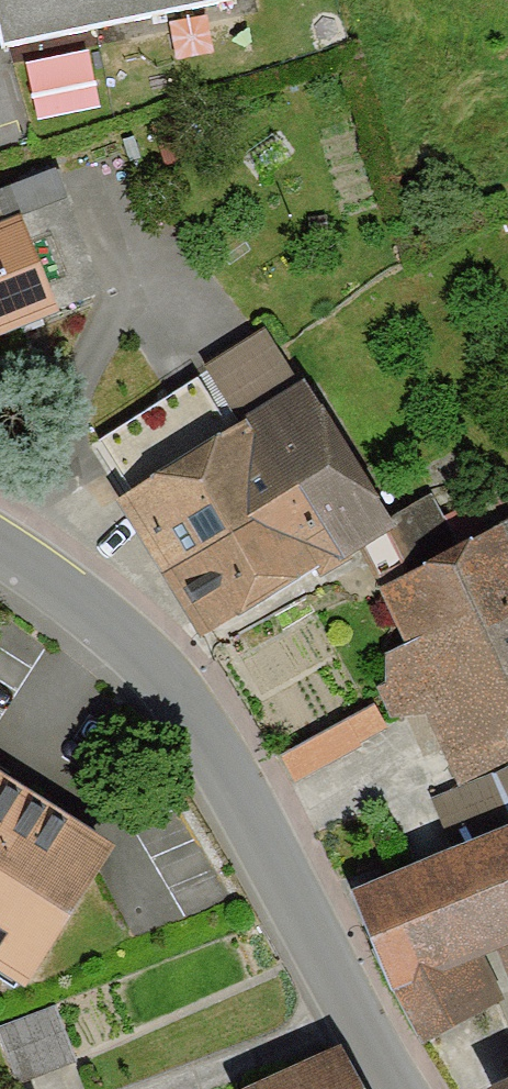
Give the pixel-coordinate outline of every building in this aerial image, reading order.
[(1,56),(239,7),(237,0),(0,0),(0,50),(1,56)] [(94,49),(29,63),(42,119),(107,104),(94,49)] [(94,289),(42,166),(0,183),(0,329),(94,289)] [(176,634),(382,526),(285,342),(80,449),(176,634)] [(363,577),(391,645),(366,655),(396,725),(417,716),(448,789),(507,764),(507,517),(363,577)] [(22,1003),(116,855),(0,781),(0,989),(22,1003)] [(500,950),(507,972),(507,833),(506,826),(351,890),(422,1042),(504,1000),(485,954),(500,950)] [(54,1005),(0,1026),(0,1052),(12,1079),(30,1078),(34,1088),(87,1088),(54,1005)] [(339,1056),(258,1088),(352,1088),(339,1056)] [(488,1088),(507,1088),(507,1078),(488,1088)]
